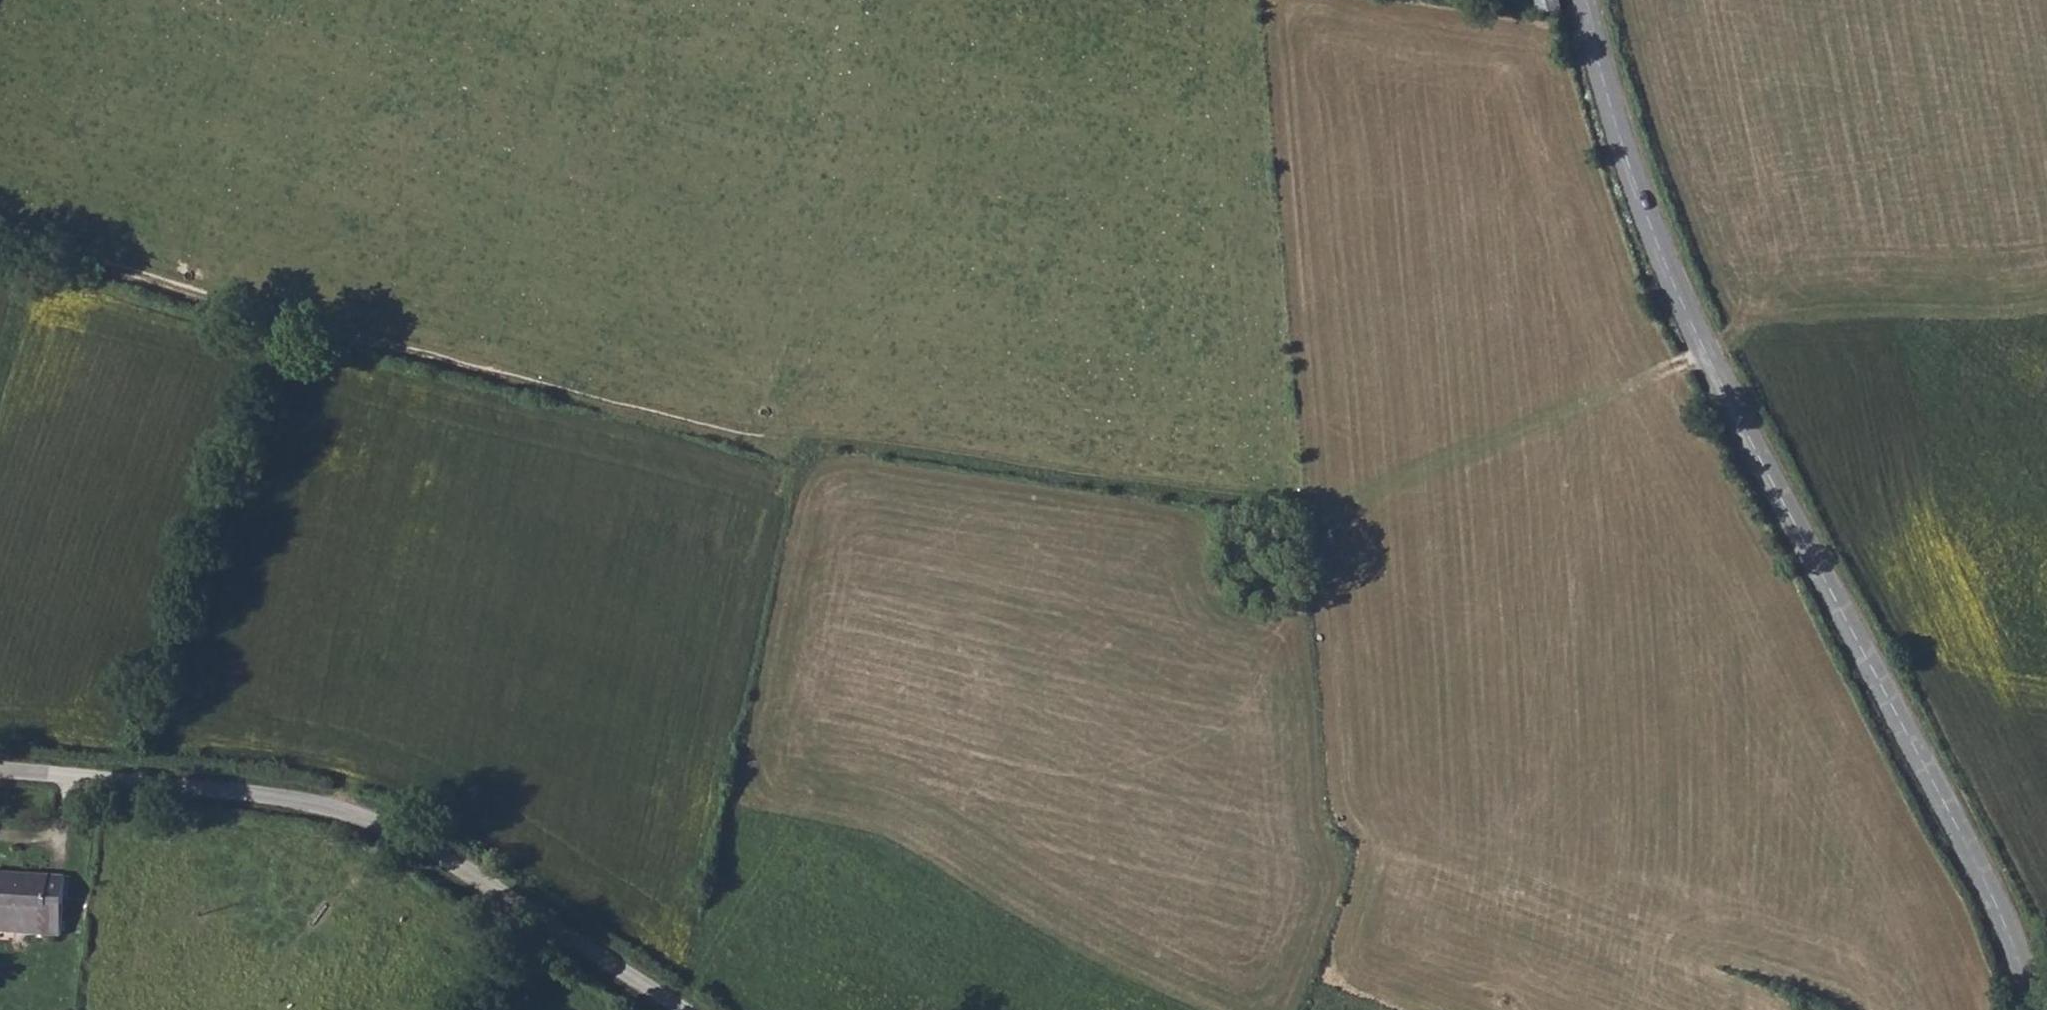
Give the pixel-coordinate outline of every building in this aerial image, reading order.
[(1560,0),(1540,0),(1542,8),(1561,3),(1560,0)] [(67,939),(70,880),(0,876),(0,935),(67,939)]
